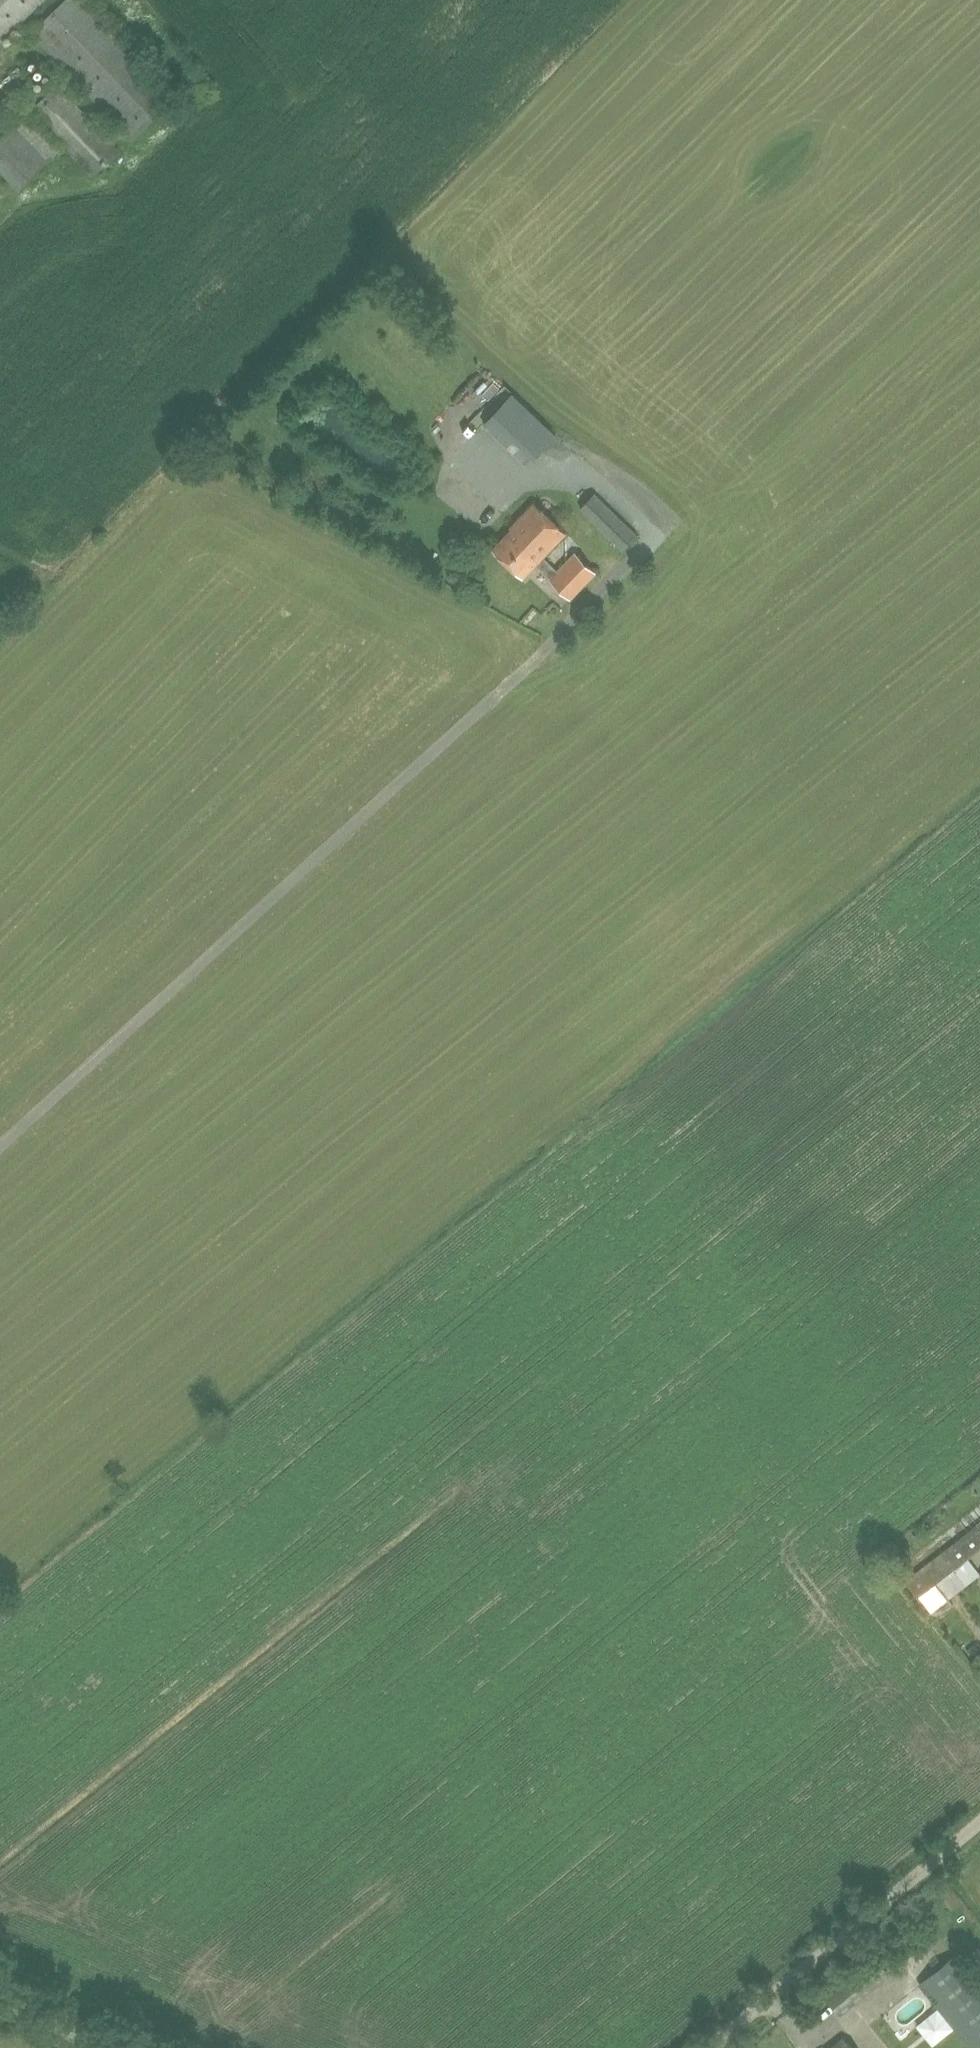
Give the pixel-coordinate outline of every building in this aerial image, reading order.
[(42,0),(0,0),(0,40),(42,0)] [(133,136),(176,96),(85,0),(64,0),(32,30),(133,136)] [(57,84),(33,108),(30,110),(93,177),(121,150),(58,83),(57,84)] [(27,112),(0,138),(0,169),(19,190),(61,149),(27,112)] [(638,536),(595,493),(579,508),(623,551),(638,536)] [(558,571),(542,557),(565,533),(533,504),(510,529),(511,530),(492,551),(522,579),(534,565),(571,599),(595,572),(575,553),(558,571)] [(905,1581),(935,1620),(954,1606),(936,1583),(979,1549),(979,1523),(905,1581)] [(957,1954),(920,1985),(971,2047),(978,2047),(979,2046),(979,1981),(957,1954)] [(844,2038),(831,2047),(852,2047),(844,2038)]
